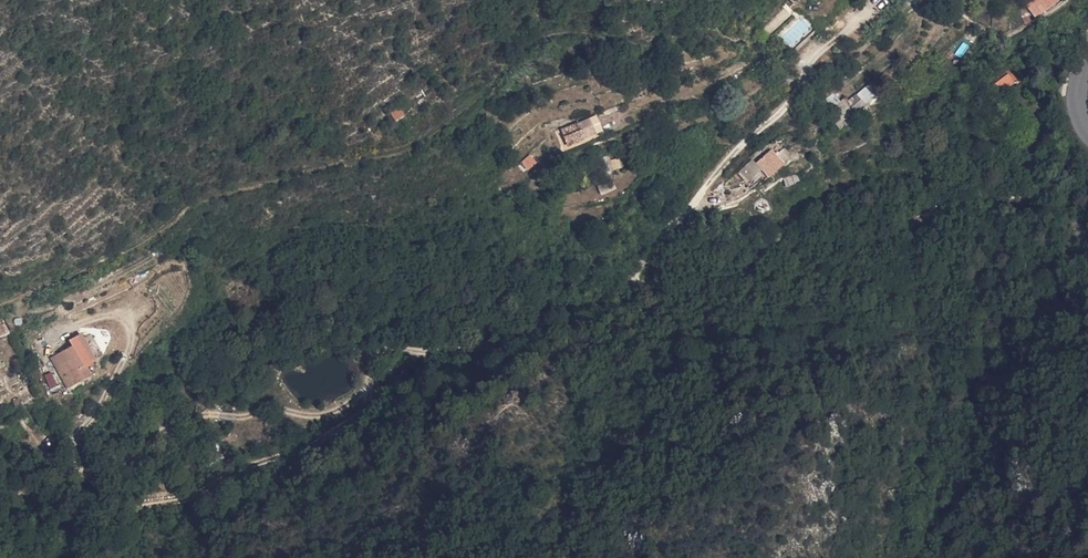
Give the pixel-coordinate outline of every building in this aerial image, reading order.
[(1058,0),(1037,0),(1028,6),(1036,18),(1060,3),(1058,0)] [(1024,12),(1023,9),(1020,11),(1025,25),(1031,22),(1027,11),(1024,12)] [(788,46),(812,32),(805,19),(781,33),(788,46)] [(1003,71),(1005,75),(1010,84),(1012,87),(1017,84),(1008,69),(1003,71)] [(991,96),(1010,84),(1005,75),(992,83),(988,90),(991,96)] [(880,84),(877,80),(872,84),(874,88),(845,112),(851,119),(855,115),(854,112),(864,104),(867,107),(881,96),(875,88),(880,84)] [(839,104),(834,98),(822,108),(827,115),(839,104)] [(400,107),(390,113),(395,122),(405,116),(400,107)] [(584,140),(584,138),(579,126),(577,123),(561,131),(567,148),(584,140)] [(587,123),(579,126),(584,138),(591,134),(587,123)] [(590,160),(593,167),(607,162),(605,155),(590,160)] [(533,165),(526,158),(518,164),(525,172),(533,165)] [(783,170),(775,161),(771,164),(779,173),(783,170)] [(610,169),(607,162),(593,167),(596,175),(610,169)] [(779,173),(771,164),(760,175),(767,183),(779,173)] [(803,187),(799,178),(783,185),(786,194),(803,187)] [(102,383),(84,350),(76,354),(94,387),(102,383)] [(94,387),(76,354),(56,364),(73,398),(94,387)]
